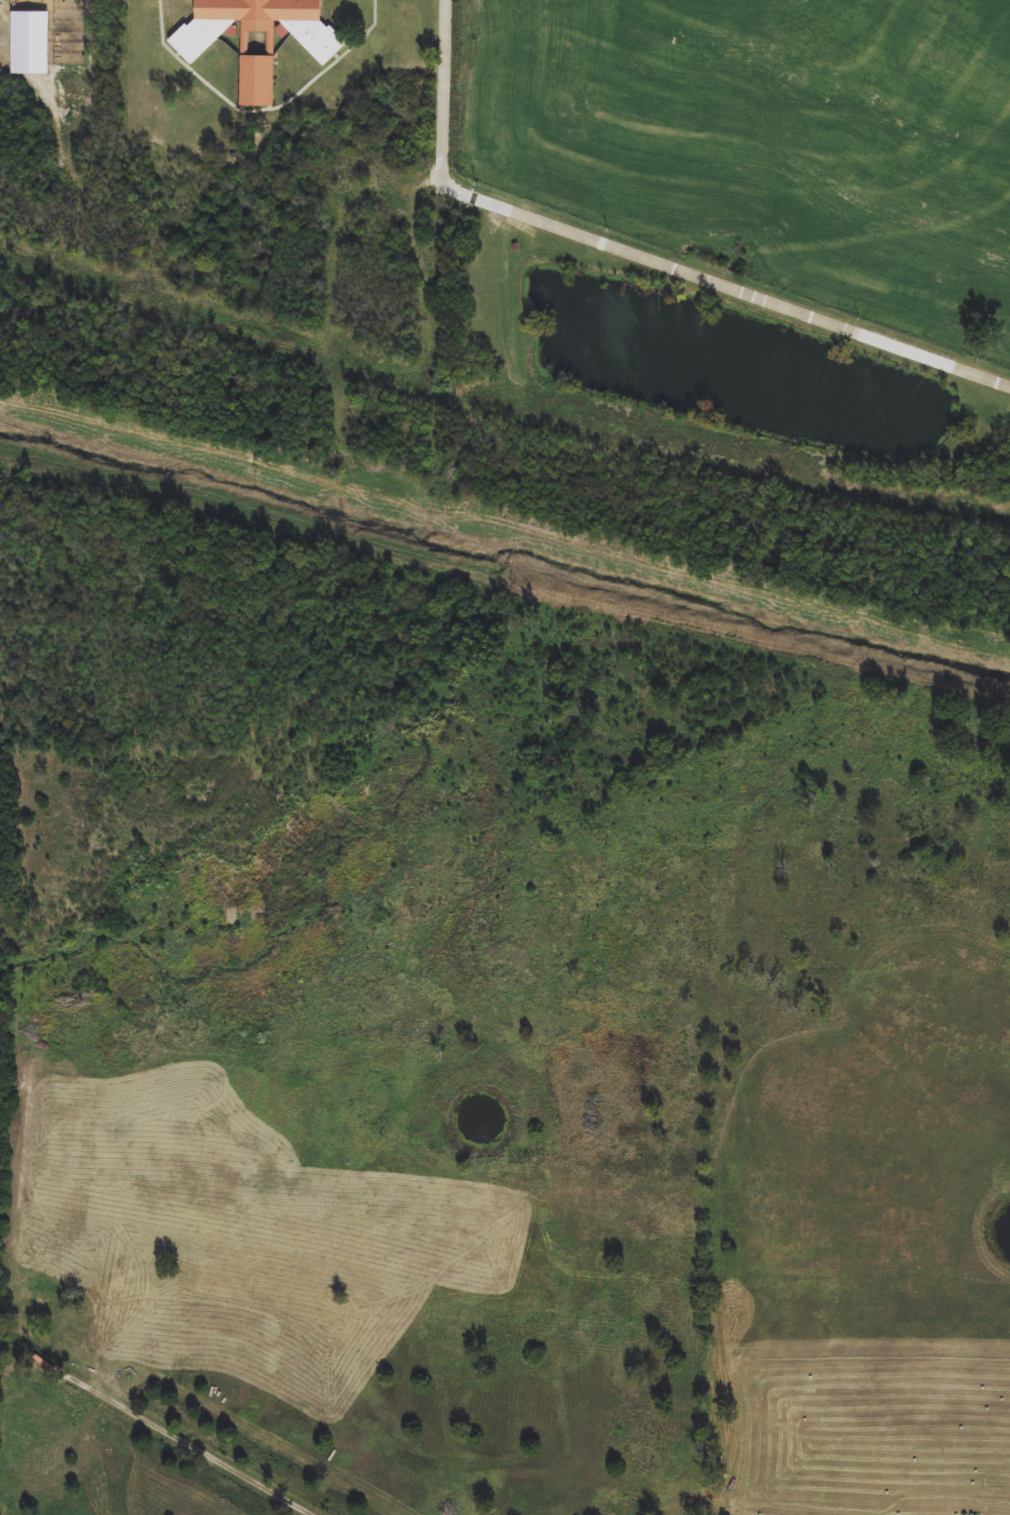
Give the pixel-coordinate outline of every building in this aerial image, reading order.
[(195,16),(195,0),(321,0),(320,19),(346,44),(324,67),(287,33),(276,32),(274,108),(240,107),(242,23),(236,23),(236,35),(222,35),(192,66),(169,43),(195,16)]
